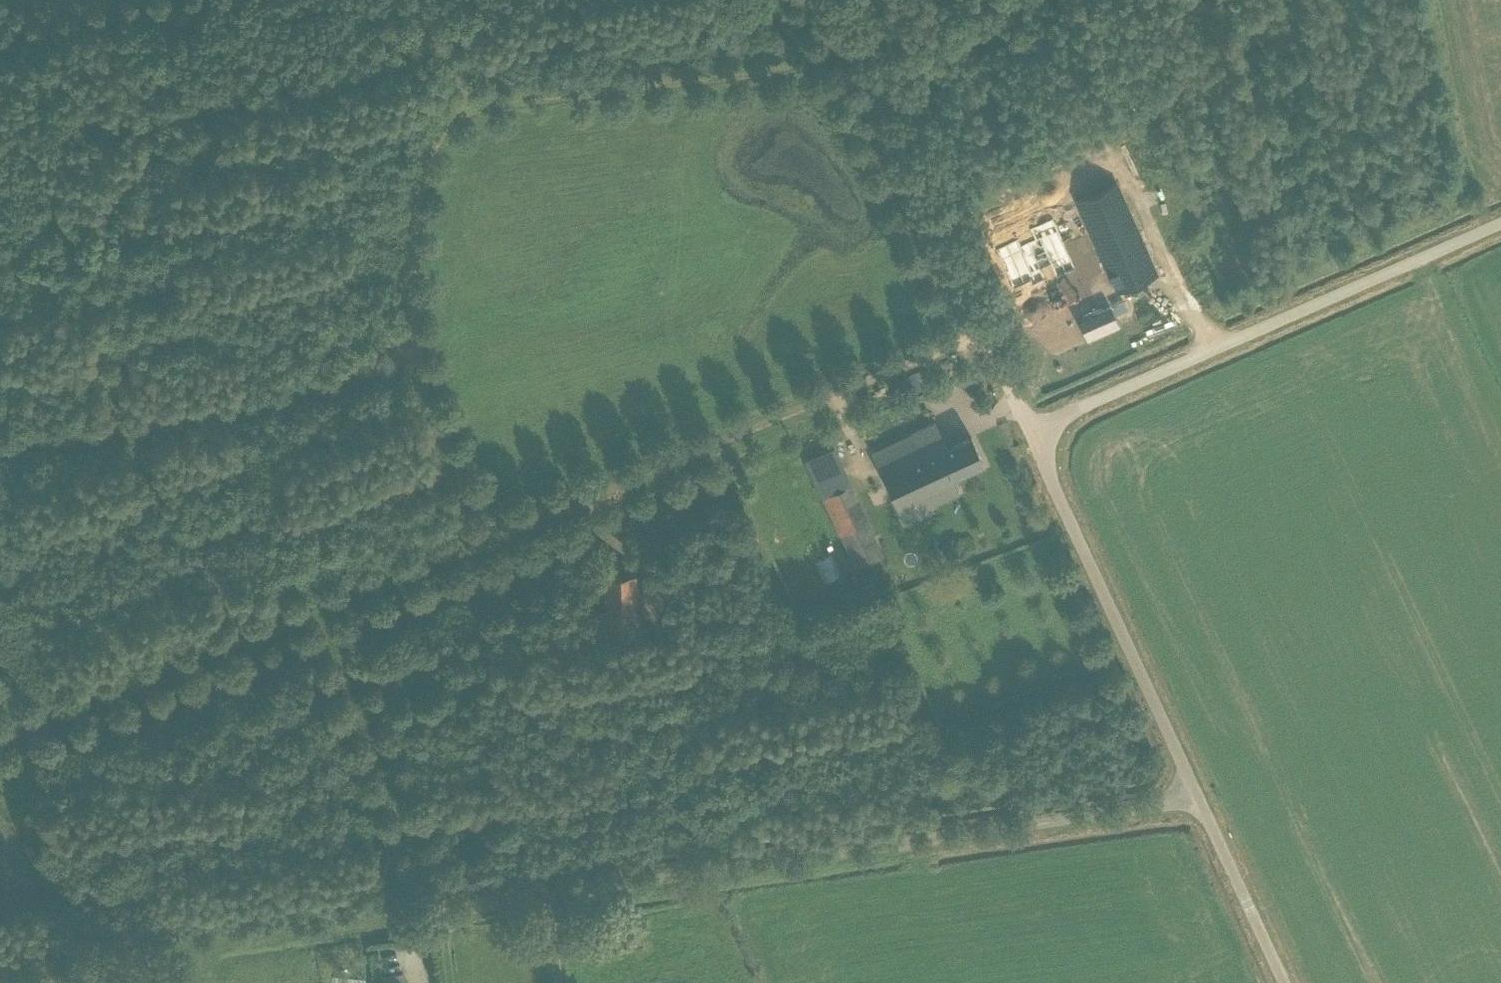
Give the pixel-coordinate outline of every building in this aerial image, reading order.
[(1076,200),(1116,292),(1157,274),(1116,182),(1076,200)] [(1013,289),(1030,281),(1032,286),(1045,280),(1040,269),(1050,265),(1057,279),(1076,271),(1052,219),(1030,229),(1035,241),(1020,247),(1017,240),(996,250),(1013,289)] [(1111,306),(1077,321),(1087,342),(1120,326),(1111,306)] [(908,435),(872,452),(904,522),(932,509),(930,504),(957,492),(950,478),(982,464),(970,438),(938,453),(926,427),(908,435)] [(792,456),(809,494),(841,480),(823,442),(792,456)] [(851,485),(821,498),(854,569),(883,556),(851,485)] [(827,546),(782,567),(803,611),(848,590),(827,546)]
